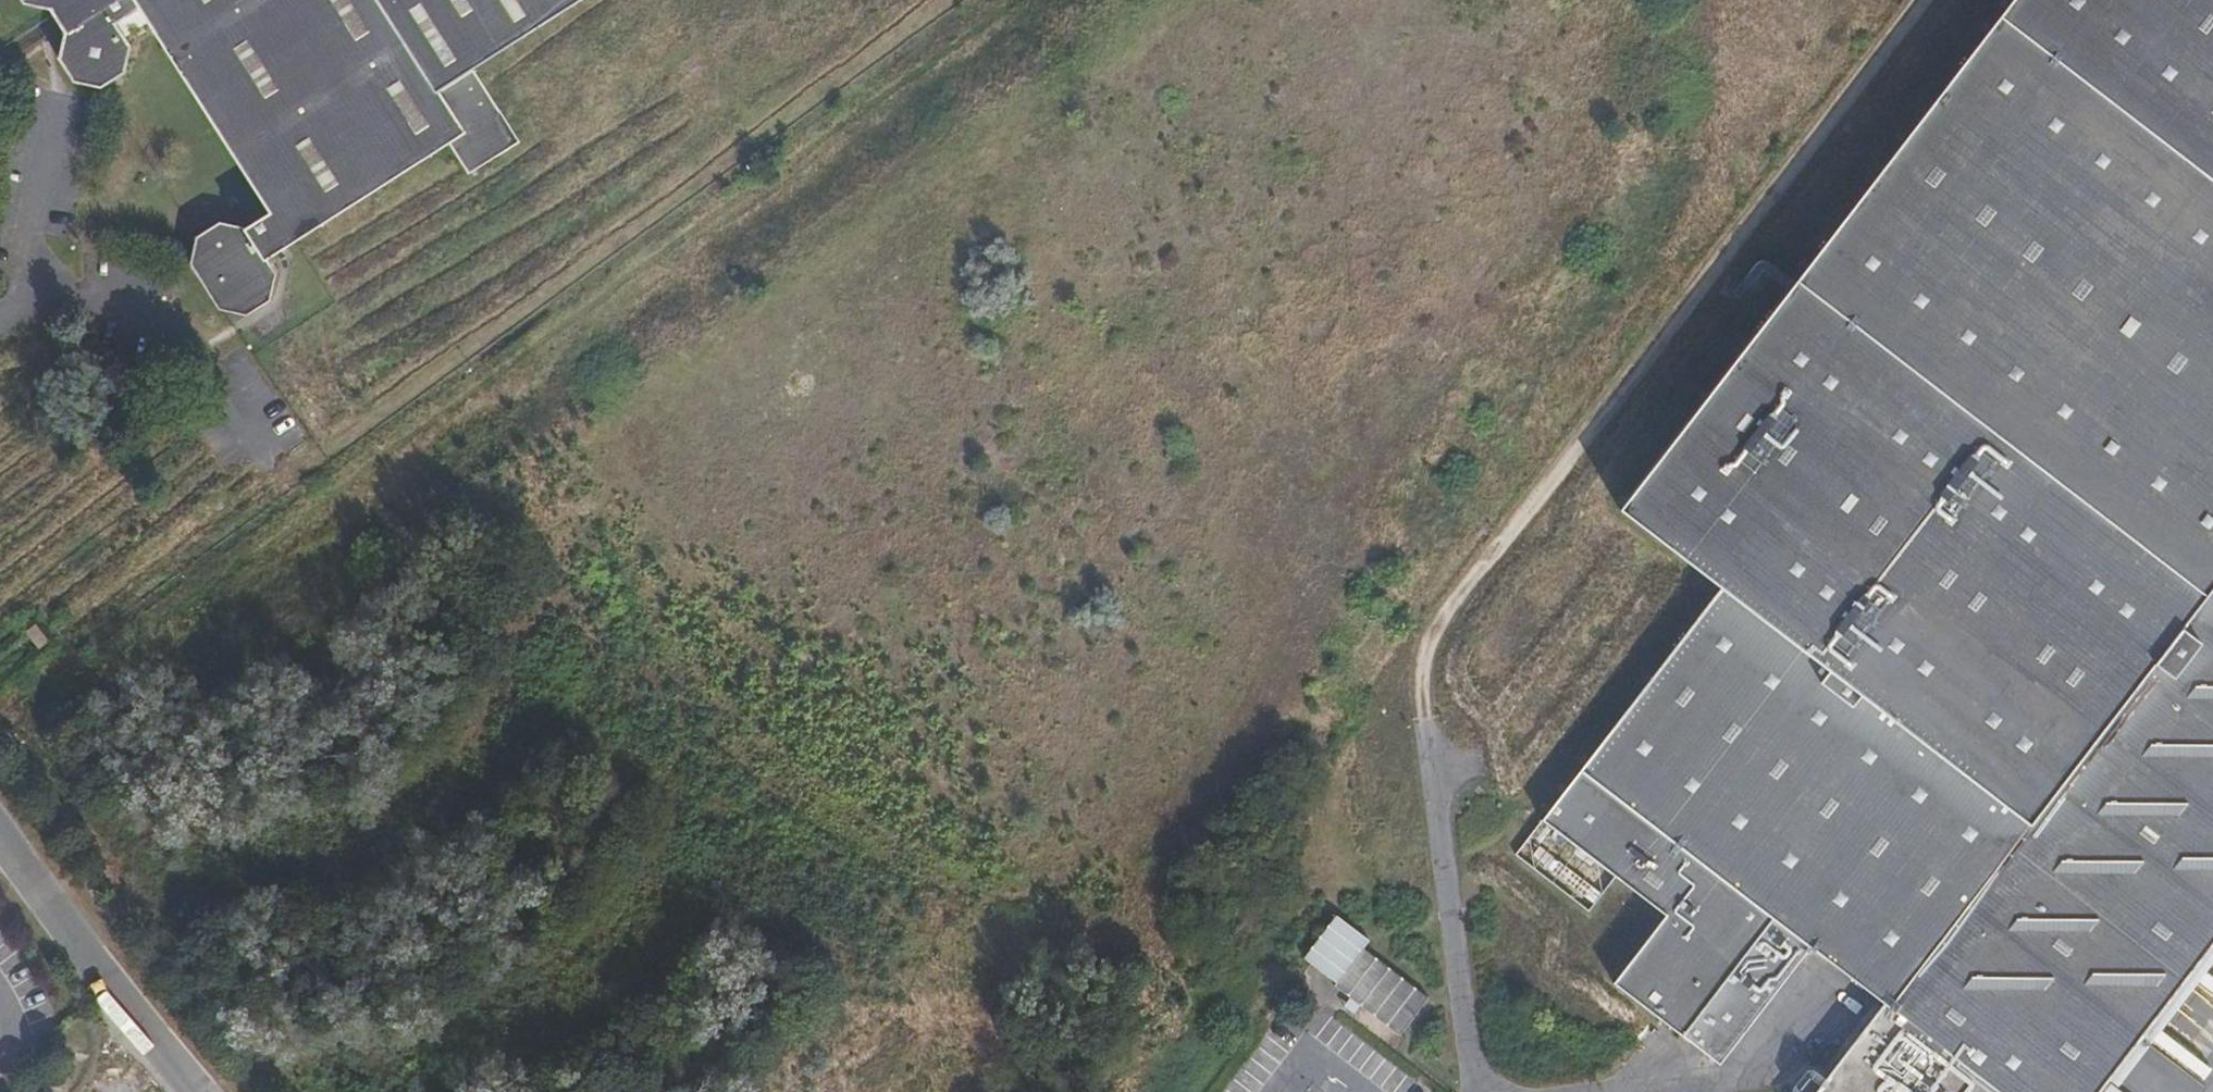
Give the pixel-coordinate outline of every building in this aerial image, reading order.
[(270,296),(276,271),(268,257),(276,252),(451,144),(502,112),(475,70),(586,0),(15,0),(18,4),(32,4),(46,5),(62,29),(57,48),(55,53),(72,79),(100,85),(122,69),(134,44),(128,34),(119,20),(142,6),(151,20),(154,25),(198,95),(257,184),(272,207),(246,223),(218,218),(194,232),(190,261),(218,304),(247,310),(270,296)] [(1618,509),(1719,588),(1541,820),(1664,915),(1614,983),(1659,1018),(1720,1064),(1810,947),(1882,1003),(1814,1091),(2097,1091),(2212,942),(2212,0),(2010,0),(1618,509)] [(128,34),(151,20),(142,6),(119,20),(128,34)] [(502,112),(451,144),(470,174),(522,143),(502,112)] [(36,621),(25,628),(39,647),(49,639),(36,621)] [(1401,1032),(1427,995),(1362,948),(1368,939),(1335,914),(1320,935),(1341,950),(1334,960),(1343,967),(1332,982),(1401,1032)]
